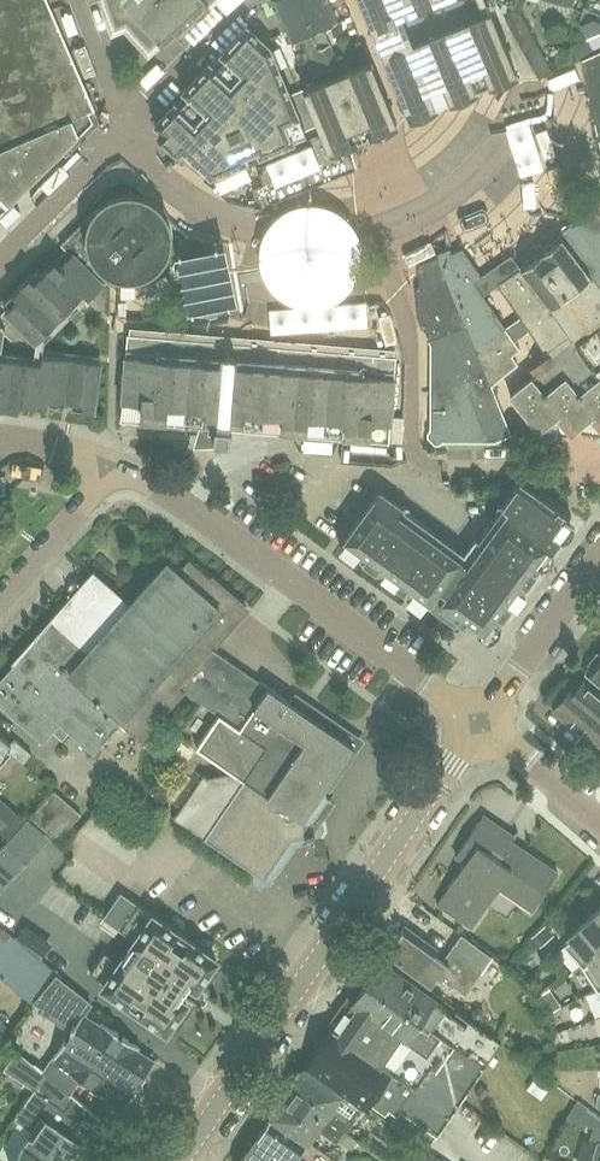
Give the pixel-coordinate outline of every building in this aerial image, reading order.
[(93,121),(89,112),(94,110),(47,0),(0,0),(0,213),(93,121)] [(112,36),(124,32),(147,58),(212,0),(99,0),(112,36)] [(299,0),(271,0),(287,42),(302,36),(308,50),(303,52),(313,76),(324,72),(324,70),(322,71),(317,59),(322,57),(299,0)] [(328,0),(299,0),(322,57),(317,59),(322,71),(324,70),(324,72),(325,71),(325,70),(337,65),(322,27),(336,22),(328,0)] [(463,98),(431,21),(422,0),(359,0),(410,120),(463,98)] [(475,3),(482,0),(422,0),(431,21),(475,3)] [(584,8),(599,14),(599,0),(587,0),(584,8)] [(463,98),(516,76),(515,74),(475,3),(431,21),(463,98)] [(513,3),(512,6),(506,19),(539,78),(547,73),(552,71),(513,3)] [(594,19),(581,24),(581,26),(594,53),(580,60),(594,130),(599,129),(599,22),(594,19)] [(288,96),(276,65),(269,47),(247,26),(220,54),(225,58),(215,69),(209,63),(183,92),(188,97),(179,108),(174,103),(155,125),(161,131),(157,135),(179,155),(182,151),(210,178),(246,163),(243,157),(257,151),(259,157),(293,143),(291,138),(302,133),(303,134),(304,133),(304,132),(315,127),(301,91),(288,96)] [(363,141),(396,126),(369,62),(335,76),(363,141)] [(363,141),(335,76),(301,91),(315,127),(318,126),(330,155),(363,141)] [(153,275),(155,273),(157,272),(159,270),(161,268),(163,265),(165,263),(166,260),(168,258),(169,255),(170,252),(171,250),(171,247),(172,244),(172,241),(172,238),(172,235),(171,232),(170,227),(169,224),(168,221),(166,216),(164,214),(162,211),(159,207),(156,205),(152,202),(147,199),(144,198),(141,197),(136,196),(130,195),(127,195),(121,196),(119,196),(113,198),(110,199),(105,202),(101,205),(60,245),(71,257),(98,280),(103,275),(107,277),(109,278),(115,281),(118,281),(122,282),(125,283),(131,283),(134,282),(140,281),(145,279),(150,277),(153,275)] [(482,206),(460,214),(459,218),(461,226),(466,227),(487,219),(489,213),(487,208),(482,206)] [(592,214),(559,239),(599,292),(599,223),(592,214)] [(599,330),(599,292),(559,239),(519,270),(567,337),(575,348),(599,330)] [(480,278),(460,249),(450,256),(446,250),(438,256),(439,261),(465,328),(471,343),(474,350),(504,329),(474,285),(472,282),(480,278)] [(71,257),(61,267),(55,261),(33,283),(28,278),(12,294),(17,299),(0,316),(0,317),(24,340),(24,347),(33,348),(85,296),(90,300),(104,286),(98,280),(71,257)] [(465,328),(439,261),(421,268),(419,268),(418,271),(421,271),(427,286),(418,288),(418,293),(420,294),(423,323),(422,328),(426,330),(430,340),(428,341),(429,342),(434,341),(438,356),(471,343),(465,328)] [(545,353),(567,337),(519,270),(512,276),(499,285),(545,353)] [(488,385),(517,365),(510,355),(519,349),(504,329),(474,350),(484,374),(488,385)] [(575,348),(599,381),(599,330),(575,348)] [(389,443),(396,358),(127,336),(120,422),(203,429),(202,439),(214,440),(213,444),(230,445),(231,431),(389,443)] [(575,348),(567,337),(545,353),(549,358),(546,360),(593,419),(599,428),(599,381),(575,348)] [(431,395),(469,380),(484,374),(474,350),(471,343),(438,356),(432,358),(432,388),(434,393),(431,395)] [(13,359),(0,357),(0,408),(18,411),(19,403),(46,407),(47,399),(82,404),(81,412),(94,414),(101,365),(42,356),(41,363),(13,359)] [(573,435),(593,419),(546,360),(526,375),(559,417),(573,435)] [(493,443),(508,437),(488,385),(484,374),(469,380),(468,443),(493,443)] [(520,386),(522,389),(509,399),(538,434),(559,417),(529,379),(520,386)] [(468,443),(469,380),(431,395),(431,430),(444,442),(468,443)] [(498,621),(558,539),(550,533),(563,515),(518,483),(477,539),(474,537),(462,553),(378,492),(343,540),(359,552),(356,556),(380,573),(383,569),(399,580),(395,585),(407,593),(410,589),(428,602),(430,599),(449,613),(452,609),(479,628),(498,621)] [(188,558),(177,571),(166,561),(128,604),(93,573),(15,661),(16,663),(0,681),(0,701),(44,739),(61,720),(94,749),(122,718),(130,725),(129,726),(141,737),(182,692),(179,690),(179,691),(177,689),(178,687),(212,649),(211,648),(215,643),(216,644),(248,608),(212,577),(211,578),(188,558)] [(228,661),(212,649),(178,687),(200,702),(201,701),(220,714),(196,748),(230,771),(229,773),(207,777),(203,774),(174,817),(246,867),(248,878),(258,885),(270,883),(280,867),(283,864),(287,861),(290,857),(292,852),(294,847),(309,845),(315,836),(310,821),(325,800),(323,789),(353,747),(259,682),(260,681),(229,660),(228,661)] [(592,666),(590,664),(583,672),(599,687),(599,657),(592,666)] [(599,741),(599,698),(581,682),(574,689),(571,687),(551,710),(553,711),(553,710),(596,746),(599,741)] [(0,735),(0,758),(8,749),(23,763),(32,753),(14,737),(9,743),(0,735)] [(58,841),(81,813),(54,790),(30,818),(58,841)] [(23,822),(0,800),(0,831),(8,838),(23,822)] [(533,908),(556,872),(510,840),(513,835),(483,814),(455,856),(465,863),(499,886),(533,908)] [(50,838),(28,819),(0,850),(0,894),(50,838)] [(472,927),(499,886),(465,863),(438,903),(472,927)] [(152,916),(122,895),(106,917),(136,938),(131,945),(135,947),(131,952),(200,1002),(201,1000),(201,999),(201,998),(201,996),(201,995),(201,994),(200,993),(199,992),(198,990),(196,989),(218,959),(153,915),(152,916)] [(599,951),(599,908),(599,907),(563,942),(582,964),(599,951)] [(553,933),(545,924),(531,935),(538,944),(553,933)] [(386,951),(418,974),(432,984),(438,975),(452,986),(453,985),(466,994),(492,957),(461,934),(443,960),(434,954),(437,950),(404,926),(401,930),(386,951)] [(0,938),(0,976),(30,1002),(54,974),(10,936),(5,942),(0,938)] [(599,986),(599,951),(582,964),(597,988),(599,986)] [(200,1002),(131,952),(126,958),(123,956),(102,987),(167,1033),(187,1003),(189,1005),(190,1005),(192,1006),(193,1006),(194,1006),(197,1005),(198,1004),(199,1003),(200,1002)] [(430,1029),(483,1066),(486,1061),(491,1054),(499,1042),(471,1021),(467,1026),(444,1010),(445,1007),(380,962),(379,963),(378,962),(377,962),(376,962),(375,963),(373,964),(372,965),(372,966),(372,967),(373,968),(373,969),(373,970),(374,970),(371,974),(370,973),(368,973),(367,973),(366,974),(366,975),(365,975),(365,976),(365,978),(365,979),(365,980),(366,981),(365,983),(404,1011),(402,1015),(428,1032),(430,1029)] [(82,1013),(85,1015),(92,1003),(57,974),(33,1002),(44,1008),(42,1012),(70,1031),(82,1013)] [(428,1032),(402,1015),(404,1011),(365,983),(332,1029),(391,1071),(409,1044),(416,1049),(418,1046),(439,1061),(434,1069),(429,1065),(413,1087),(451,1113),(483,1066),(430,1029),(428,1032)] [(82,1013),(70,1031),(52,1057),(70,1069),(68,1072),(105,1097),(107,1094),(125,1106),(137,1088),(143,1086),(143,1079),(154,1061),(137,1049),(138,1046),(102,1022),(100,1025),(85,1015),(82,1013)] [(369,1102),(391,1071),(332,1029),(307,1065),(365,1107),(369,1102)] [(391,1071),(369,1102),(384,1113),(388,1109),(394,1113),(413,1087),(429,1065),(434,1069),(439,1061),(418,1046),(416,1049),(409,1044),(391,1071)] [(15,1050),(3,1069),(33,1089),(13,1120),(31,1132),(11,1160),(82,1160),(85,1158),(80,1149),(82,1147),(64,1135),(86,1106),(70,1093),(34,1063),(33,1064),(15,1050)] [(498,1058),(491,1054),(486,1061),(493,1065),(498,1058)] [(362,1109),(347,1099),(304,1069),(303,1071),(299,1070),(293,1079),(295,1082),(289,1091),(343,1130),(346,1132),(362,1109)] [(542,1097),(553,1080),(540,1071),(529,1087),(542,1097)] [(488,1089),(481,1084),(475,1092),(483,1097),(488,1089)] [(343,1130),(289,1091),(282,1101),(278,1100),(271,1111),(273,1115),(271,1117),(307,1142),(316,1127),(336,1141),(337,1139),(351,1149),(358,1140),(346,1132),(343,1130)] [(304,1145),(268,1120),(251,1145),(275,1160),(293,1160),(304,1145)] [(596,1124),(591,1140),(598,1142),(592,1160),(599,1160),(599,1125),(596,1124)] [(251,1145),(239,1160),(275,1160),(251,1145)]
